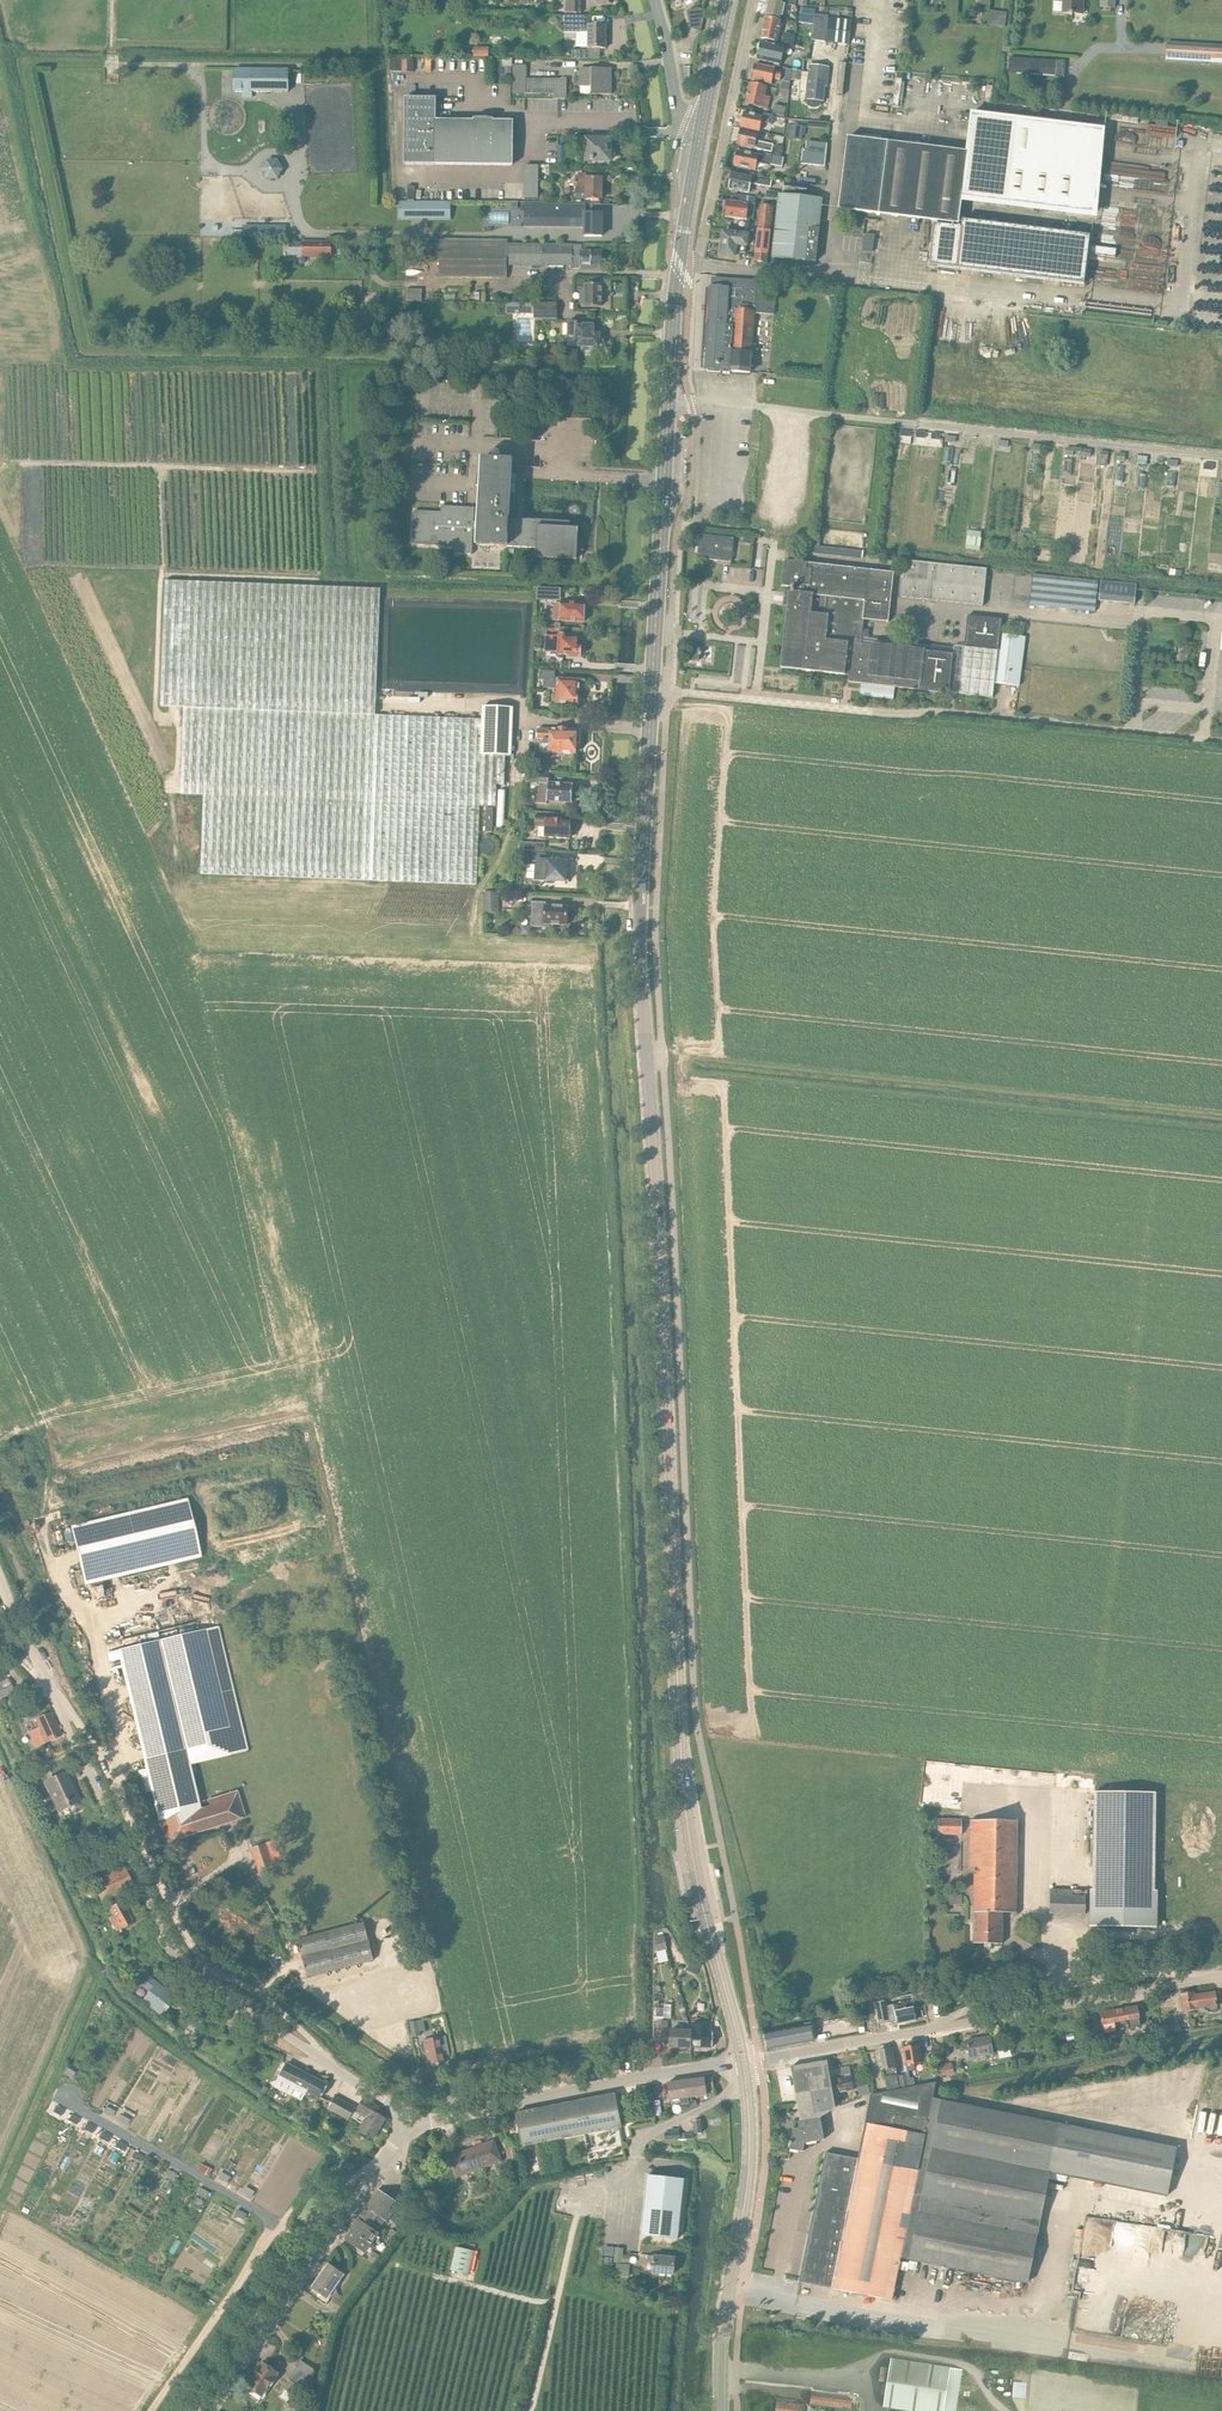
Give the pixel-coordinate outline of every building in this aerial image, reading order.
[(565,13),(582,13),(582,0),(565,0),(565,13)] [(765,15),(781,18),(784,4),(798,7),(798,5),(795,4),(796,0),(769,0),(765,15)] [(1063,2),(1062,12),(1071,13),(1071,14),(1073,14),(1073,13),(1082,14),(1083,0),(1063,0),(1063,2)] [(698,8),(687,11),(690,27),(700,33),(704,14),(698,8)] [(799,20),(813,21),(814,14),(815,14),(816,10),(801,8),(799,20)] [(990,11),(988,25),(1004,27),(1006,13),(1005,13),(990,11)] [(811,40),(824,42),(828,19),(828,18),(828,15),(815,14),(814,14),(813,21),(811,40)] [(564,15),(563,26),(564,26),(564,32),(581,32),(581,47),(587,47),(587,48),(588,48),(588,51),(571,50),(571,59),(600,60),(600,49),(606,49),(606,26),(592,25),(592,16),(564,15)] [(765,18),(760,37),(777,41),(781,21),(765,18)] [(828,19),(825,42),(848,44),(849,44),(851,21),(828,18),(828,19)] [(784,33),(781,45),(786,46),(792,47),(794,38),(795,35),(784,33)] [(757,59),(773,63),(772,65),(779,67),(783,46),(761,41),(760,42),(758,43),(757,47),(759,49),(757,59)] [(1165,61),(1221,64),(1221,45),(1166,42),(1165,61)] [(488,48),(473,47),(472,57),(488,57),(488,48)] [(1009,73),(1064,77),(1064,61),(1010,57),(1009,73)] [(786,69),(785,77),(790,77),(790,80),(801,81),(800,91),(806,92),(805,100),(805,103),(807,106),(810,108),(814,108),(818,107),(821,105),(821,101),(824,102),(825,87),(827,87),(829,67),(808,65),(809,60),(802,59),(801,72),(800,71),(799,71),(791,69),(786,69)] [(754,64),(751,81),(771,85),(772,79),(780,81),(782,73),(774,71),(774,68),(754,64)] [(513,65),(512,94),(553,94),(553,99),(558,99),(567,99),(567,79),(526,78),(526,66),(513,65)] [(690,66),(682,67),(686,90),(689,90),(690,66)] [(289,70),(233,69),(233,92),(242,92),(242,98),(252,98),(252,91),(288,92),(289,70)] [(579,69),(579,87),(591,87),(591,94),(611,95),(611,69),(579,69)] [(749,83),(744,105),(767,110),(770,98),(764,97),(767,87),(749,83)] [(436,98),(405,97),(405,123),(405,140),(405,145),(405,165),(434,165),(514,165),(514,161),(514,122),(493,122),(493,119),(473,119),(473,121),(435,121),(436,98)] [(786,108),(774,105),(772,114),(784,117),(786,108)] [(743,112),(740,128),(759,132),(761,123),(770,124),(773,120),(772,120),(774,116),(763,114),(763,116),(743,112)] [(847,137),(838,209),(881,215),(910,218),(909,225),(917,226),(918,219),(959,224),(962,198),(1093,214),(1103,130),(972,114),(967,152),(888,142),(847,137)] [(787,124),(786,133),(802,135),(803,126),(787,124)] [(739,130),(736,145),(771,152),(773,145),(755,141),(757,134),(739,130)] [(609,162),(609,160),(611,160),(612,159),(613,159),(613,158),(614,157),(615,157),(615,156),(615,155),(615,154),(615,153),(614,152),(613,151),(612,150),(610,149),(609,150),(609,139),(585,139),(585,161),(609,162)] [(757,163),(769,165),(780,167),(781,164),(782,157),(780,157),(782,147),(775,146),(773,155),(771,155),(764,154),(764,156),(759,155),(736,150),(733,166),(755,171),(757,163)] [(803,149),(801,163),(824,166),(826,152),(805,149),(803,149)] [(277,160),(265,160),(259,171),(266,180),(277,180),(282,169),(277,160)] [(524,165),(523,165),(523,199),(538,199),(538,165),(524,165)] [(750,184),(770,188),(772,181),(752,177),(731,173),(728,190),(749,193),(750,184)] [(575,199),(590,199),(591,199),(591,204),(601,204),(601,199),(602,200),(602,179),(586,179),(586,175),(577,175),(577,178),(575,177),(575,199)] [(784,181),(783,192),(806,195),(808,184),(784,181)] [(771,258),(804,261),(805,264),(814,264),(815,263),(819,229),(820,229),(823,199),(778,194),(771,258)] [(727,201),(725,217),(746,220),(747,211),(754,212),(755,197),(739,195),(738,202),(727,201)] [(399,204),(399,219),(450,219),(450,202),(399,201),(399,204)] [(526,223),(535,223),(535,228),(582,229),(582,234),(584,234),(584,236),(602,236),(602,214),(584,214),(584,213),(575,213),(575,204),(526,204),(526,223)] [(753,261),(767,262),(773,207),(760,205),(753,261)] [(1083,285),(1089,236),(962,220),(962,228),(935,224),(930,266),(1083,285)] [(237,231),(237,237),(258,237),(290,238),(290,232),(285,232),(285,226),(265,226),(257,226),(242,225),(242,231),(237,231)] [(720,255),(734,257),(735,252),(745,253),(745,246),(746,246),(747,235),(722,232),(720,255)] [(873,253),(875,236),(865,234),(863,252),(873,253)] [(439,240),(439,243),(423,243),(423,258),(439,258),(439,278),(506,278),(506,266),(570,266),(570,270),(581,270),(594,270),(594,268),(601,268),(601,251),(581,251),(581,245),(573,245),(506,245),(506,241),(439,240)] [(331,243),(289,242),(289,256),(302,256),(302,257),(331,257),(331,243)] [(710,287),(705,370),(722,371),(722,372),(729,372),(729,371),(749,373),(749,367),(752,367),(752,362),(750,362),(753,313),(774,315),(775,290),(755,289),(755,281),(713,278),(712,287),(710,287)] [(584,284),(576,284),(576,291),(584,291),(583,305),(602,305),(602,286),(602,284),(590,284),(585,284),(584,284)] [(406,302),(421,302),(421,289),(406,289),(406,302)] [(534,311),(534,304),(505,304),(505,314),(534,314),(534,311)] [(556,304),(534,304),(534,311),(534,314),(534,319),(556,319),(556,304)] [(568,341),(575,345),(575,347),(581,347),(581,350),(584,354),(592,354),(596,350),(596,348),(599,348),(599,346),(602,343),(602,338),(599,336),(599,335),(593,335),(593,325),(582,325),(582,327),(577,327),(577,323),(567,322),(567,337),(568,337),(568,341)] [(538,343),(537,345),(537,347),(538,348),(540,350),(542,350),(543,350),(545,349),(546,348),(547,346),(547,344),(546,342),(544,341),(543,341),(541,341),(539,342),(538,343)] [(998,440),(997,447),(998,447),(1005,448),(1008,448),(1008,441),(998,440)] [(953,449),(945,448),(943,462),(951,463),(953,449)] [(1074,449),(1065,448),(1065,456),(1073,457),(1074,449)] [(1091,450),(1083,450),(1082,458),(1090,458),(1091,450)] [(1108,452),(1099,452),(1099,460),(1107,460),(1108,452)] [(1125,454),(1117,453),(1116,461),(1124,462),(1125,454)] [(1037,457),(1029,456),(1028,470),(1035,471),(1037,457)] [(411,545),(456,547),(456,554),(472,555),(472,542),(476,542),(476,545),(535,549),(535,557),(576,560),(577,550),(578,529),(570,528),(570,523),(524,520),(509,519),(512,466),(512,460),(481,458),(478,514),(474,514),(474,509),(441,507),(441,513),(413,511),(411,545)] [(1071,461),(1064,460),(1062,474),(1070,475),(1071,461)] [(1123,468),(1115,467),(1114,481),(1122,482),(1123,468)] [(1175,474),(1167,473),(1166,487),(1174,488),(1175,474)] [(1145,475),(1137,474),(1135,488),(1143,489),(1145,475)] [(730,562),(733,538),(699,535),(696,558),(730,562)] [(819,546),(803,544),(802,553),(861,559),(862,554),(862,551),(819,546)] [(848,682),(861,684),(894,687),(907,689),(919,690),(981,697),(991,698),(996,651),(997,651),(1001,619),(991,618),(967,615),(964,647),(953,646),(943,645),(943,646),(868,638),(869,630),(862,629),(863,620),(888,623),(893,573),(807,563),(806,564),(784,561),(781,586),(791,587),(790,592),(789,592),(780,668),(849,676),(848,682)] [(904,561),(900,596),(977,605),(981,569),(904,561)] [(1030,602),(1030,606),(1094,612),(1098,581),(1033,575),(1033,578),(1030,602)] [(166,581),(161,707),(183,707),(180,794),(203,795),(200,874),(476,885),(479,805),(495,806),(496,785),(504,785),(505,755),(510,756),(512,708),(483,707),(482,720),(375,715),(380,590),(166,581)] [(1101,581),(1099,600),(1135,603),(1136,584),(1101,581)] [(537,591),(536,600),(560,600),(560,592),(537,591)] [(583,623),(583,620),(586,619),(586,614),(584,613),(584,604),(561,603),(553,603),(552,621),(560,621),(583,623)] [(534,635),(545,636),(546,636),(547,628),(535,628),(534,635)] [(580,656),(580,655),(582,655),(585,653),(585,649),(583,646),(581,646),(581,645),(579,645),(579,637),(568,637),(568,635),(558,634),(558,636),(552,636),(546,636),(545,636),(544,652),(552,652),(558,652),(557,654),(580,656)] [(1002,634),(995,682),(1018,686),(1020,671),(1021,665),(1025,638),(1002,634)] [(698,662),(698,661),(699,656),(700,656),(700,652),(699,652),(700,649),(699,649),(699,648),(690,647),(689,661),(698,662)] [(555,689),(555,691),(555,693),(554,693),(552,695),(551,699),(553,701),(555,702),(555,704),(578,705),(578,703),(580,702),(580,697),(578,696),(580,680),(556,678),(556,679),(554,679),(555,672),(539,671),(538,680),(543,680),(543,688),(555,689)] [(576,730),(536,729),(536,740),(539,740),(539,753),(548,753),(576,754),(576,752),(578,750),(578,745),(576,743),(576,730)] [(538,784),(538,795),(535,795),(534,803),(546,804),(546,802),(571,803),(571,798),(576,798),(576,786),(572,786),(572,784),(549,782),(549,774),(534,773),(525,773),(524,783),(538,784)] [(498,791),(496,829),(504,829),(505,792),(498,791)] [(535,826),(538,826),(537,837),(543,837),(543,836),(555,836),(555,838),(558,838),(558,837),(570,837),(570,836),(572,835),(572,830),(570,828),(571,823),(562,822),(562,820),(544,819),(545,817),(536,817),(535,826)] [(520,843),(520,851),(544,852),(544,845),(520,843)] [(532,861),(537,862),(536,879),(544,880),(544,882),(566,883),(566,880),(569,880),(570,870),(567,870),(567,861),(545,860),(545,853),(533,853),(532,861)] [(482,893),(482,914),(498,913),(498,893),(482,893)] [(567,908),(546,907),(546,904),(532,903),(531,927),(553,928),(553,927),(566,927),(567,908)] [(520,927),(519,936),(529,937),(529,927),(520,927)] [(175,1562),(201,1556),(187,1498),(70,1525),(76,1550),(84,1584),(175,1562)] [(217,1627),(107,1653),(109,1662),(120,1659),(146,1769),(137,1771),(142,1794),(151,1792),(158,1821),(167,1844),(245,1820),(238,1791),(207,1799),(208,1807),(200,1809),(190,1765),(248,1751),(218,1627),(217,1627)] [(0,1682),(0,1698),(14,1691),(7,1678),(0,1682)] [(34,1748),(44,1744),(61,1736),(51,1712),(34,1720),(39,1730),(29,1734),(34,1748)] [(64,1773),(43,1783),(57,1812),(68,1806),(72,1812),(75,1814),(79,1812),(80,1808),(77,1802),(78,1801),(64,1773)] [(1090,1890),(1089,1926),(1156,1927),(1157,1891),(1154,1891),(1156,1794),(1094,1793),(1093,1890),(1090,1890)] [(938,1834),(954,1834),(961,1834),(961,1819),(939,1819),(938,1834)] [(1016,1913),(1018,1820),(970,1820),(969,1869),(975,1870),(973,1944),(1002,1944),(1003,1913),(1016,1913)] [(265,1843),(251,1848),(261,1877),(275,1872),(265,1843)] [(124,1867),(91,1883),(101,1902),(118,1894),(133,1886),(124,1867)] [(1084,1915),(1085,1891),(1049,1890),(1048,1915),(1084,1915)] [(121,1900),(107,1907),(112,1916),(108,1918),(115,1931),(121,1929),(133,1923),(121,1900)] [(746,1915),(746,1916),(755,1914),(753,1907),(744,1910),(746,1915)] [(307,1977),(373,1960),(368,1939),(364,1922),(297,1939),(307,1977)] [(654,1936),(657,1949),(666,1947),(663,1934),(654,1936)] [(692,1958),(686,1969),(696,1974),(702,1964),(692,1958)] [(140,1982),(138,1984),(148,1992),(141,2000),(161,2016),(168,2007),(176,1998),(146,1974),(145,1976),(140,1982)] [(1182,2009),(1196,2007),(1206,2005),(1207,2011),(1214,2010),(1214,2007),(1217,2006),(1214,1991),(1194,1994),(1194,1992),(1180,1994),(1182,2009)] [(885,2000),(875,2002),(879,2024),(897,2021),(897,2024),(916,2020),(915,2018),(922,2017),(920,2007),(914,2008),(913,2007),(907,2009),(905,2002),(886,2006),(885,2000)] [(1136,2004),(1099,2010),(1103,2031),(1115,2029),(1114,2022),(1126,2020),(1127,2027),(1140,2025),(1136,2004)] [(655,2007),(655,2015),(663,2016),(663,2007),(655,2007)] [(666,2038),(666,2019),(657,2019),(657,2038),(666,2038)] [(418,2020),(409,2021),(412,2037),(420,2035),(418,2020)] [(863,2021),(856,2022),(858,2033),(865,2032),(863,2021)] [(691,2031),(691,2046),(711,2046),(712,2032),(711,2032),(710,2032),(710,2024),(707,2024),(702,2024),(691,2024),(691,2030),(691,2031)] [(810,2024),(764,2033),(767,2050),(813,2041),(810,2024)] [(1156,2025),(1146,2027),(1147,2034),(1147,2035),(1158,2033),(1156,2025)] [(670,2030),(670,2047),(690,2047),(691,2047),(691,2046),(691,2031),(691,2030),(670,2030)] [(1098,2046),(1109,2044),(1111,2043),(1111,2041),(1110,2038),(1103,2040),(1101,2033),(1096,2034),(1098,2046)] [(449,2054),(446,2036),(440,2037),(440,2036),(423,2039),(426,2057),(430,2056),(432,2066),(445,2064),(443,2055),(449,2054)] [(969,2058),(992,2054),(989,2036),(966,2040),(969,2058)] [(906,2088),(909,2087),(909,2086),(915,2085),(913,2077),(910,2077),(909,2074),(909,2071),(915,2070),(914,2063),(921,2062),(919,2044),(902,2046),(905,2065),(903,2065),(904,2075),(898,2076),(900,2082),(901,2088),(906,2088)] [(892,2047),(879,2050),(887,2091),(901,2088),(900,2082),(898,2076),(897,2076),(892,2047)] [(799,2119),(819,2116),(835,2105),(827,2060),(790,2066),(799,2119)] [(953,2074),(952,2063),(938,2066),(939,2076),(953,2074)] [(279,2079),(275,2087),(291,2094),(301,2100),(304,2094),(306,2095),(316,2100),(317,2097),(320,2099),(328,2085),(286,2064),(279,2079)] [(834,2076),(837,2093),(853,2090),(849,2065),(840,2067),(841,2075),(834,2076)] [(72,2078),(75,2073),(67,2067),(63,2072),(72,2078)] [(685,2080),(689,2109),(696,2105),(695,2100),(692,2101),(691,2097),(706,2094),(705,2089),(713,2088),(712,2078),(704,2079),(703,2077),(685,2080)] [(683,2112),(689,2109),(685,2080),(667,2083),(670,2101),(680,2099),(681,2104),(682,2104),(683,2112)] [(867,2080),(857,2082),(859,2096),(869,2094),(867,2080)] [(908,2259),(944,2267),(951,2268),(951,2267),(1027,2283),(1049,2172),(1167,2195),(1176,2147),(954,2102),(932,2098),(933,2093),(936,2081),(917,2085),(909,2087),(906,2088),(901,2088),(887,2091),(870,2095),(865,2122),(865,2123),(858,2158),(826,2152),(800,2277),(799,2282),(892,2300),(900,2257),(908,2259)] [(264,2085),(260,2090),(265,2093),(269,2088),(264,2085)] [(517,2112),(523,2146),(621,2127),(614,2093),(517,2112)] [(355,2107),(335,2095),(328,2108),(348,2120),(355,2107)] [(355,2111),(351,2117),(362,2124),(358,2130),(373,2139),(374,2137),(385,2118),(376,2113),(380,2107),(363,2097),(360,2103),(357,2108),(355,2111)] [(55,2105),(52,2110),(61,2115),(64,2109),(55,2105)] [(793,2127),(791,2139),(793,2134),(806,2125),(820,2122),(821,2122),(820,2117),(835,2107),(835,2105),(819,2116),(799,2119),(798,2128),(793,2127)] [(103,2112),(112,2117),(115,2111),(106,2106),(103,2112)] [(662,2106),(654,2107),(655,2115),(663,2114),(662,2106)] [(71,2114),(68,2119),(76,2124),(79,2118),(71,2114)] [(130,2120),(121,2115),(118,2120),(127,2125),(130,2120)] [(694,2120),(692,2120),(694,2133),(696,2133),(697,2133),(702,2133),(702,2132),(701,2119),(694,2120)] [(793,2134),(791,2139),(789,2147),(802,2151),(804,2143),(824,2139),(821,2122),(820,2122),(806,2125),(793,2134)] [(86,2123),(83,2128),(92,2133),(95,2127),(86,2123)] [(144,2128),(141,2134),(149,2138),(152,2132),(144,2128)] [(102,2131),(99,2137),(107,2141),(110,2136),(102,2131)] [(679,2131),(664,2132),(665,2140),(680,2139),(679,2131)] [(448,2156),(456,2178),(502,2161),(494,2139),(448,2156)] [(117,2140),(114,2146),(123,2150),(126,2145),(117,2140)] [(165,2140),(161,2146),(170,2150),(173,2144),(165,2140)] [(135,2151),(132,2156),(140,2161),(143,2155),(135,2151)] [(228,2161),(223,2169),(230,2173),(235,2165),(228,2161)] [(168,2169),(165,2175),(174,2180),(177,2174),(176,2174),(168,2169)] [(217,2177),(226,2183),(229,2177),(220,2172),(217,2177)] [(647,2184),(641,2235),(678,2239),(684,2179),(658,2177),(648,2176),(647,2184)] [(254,2192),(245,2186),(242,2192),(251,2197),(254,2192)] [(206,2198),(209,2192),(200,2187),(196,2193),(206,2198)] [(373,2222),(380,2227),(385,2220),(387,2221),(399,2204),(377,2189),(359,2216),(372,2224),(373,2222)] [(260,2195),(257,2201),(265,2205),(268,2200),(260,2195)] [(243,2220),(247,2214),(238,2209),(235,2215),(243,2220)] [(357,2219),(344,2239),(365,2252),(378,2232),(357,2219)] [(391,2229),(386,2237),(392,2241),(398,2233),(391,2229)] [(455,2246),(450,2270),(469,2274),(474,2251),(455,2246)] [(603,2256),(613,2257),(613,2256),(612,2256),(613,2248),(604,2247),(603,2256)] [(616,2263),(621,2264),(623,2249),(614,2248),(613,2256),(613,2257),(613,2263),(616,2263)] [(373,2252),(368,2259),(374,2264),(379,2256),(373,2252)] [(652,2263),(651,2272),(673,2274),(675,2257),(653,2255),(647,2255),(646,2262),(652,2263)] [(612,2259),(604,2258),(603,2265),(611,2266),(612,2259)] [(328,2263),(312,2287),(327,2297),(343,2274),(328,2263)] [(616,2263),(615,2277),(628,2278),(629,2264),(621,2264),(616,2263)] [(1071,2351),(1070,2357),(1083,2360),(1084,2353),(1071,2351)] [(883,2408),(903,2410),(956,2410),(963,2371),(951,2369),(951,2368),(890,2359),(883,2408)] [(297,2367),(288,2379),(309,2393),(314,2369),(299,2360),(295,2366),(297,2367)] [(246,2385),(262,2396),(278,2373),(263,2362),(246,2385)] [(284,2389),(279,2397),(287,2402),(288,2402),(289,2400),(293,2395),(284,2389)] [(851,2410),(852,2400),(812,2395),(810,2407),(835,2409),(835,2410),(851,2410)] [(808,2406),(777,2402),(776,2408),(773,2408),(773,2410),(807,2410),(808,2406)]
